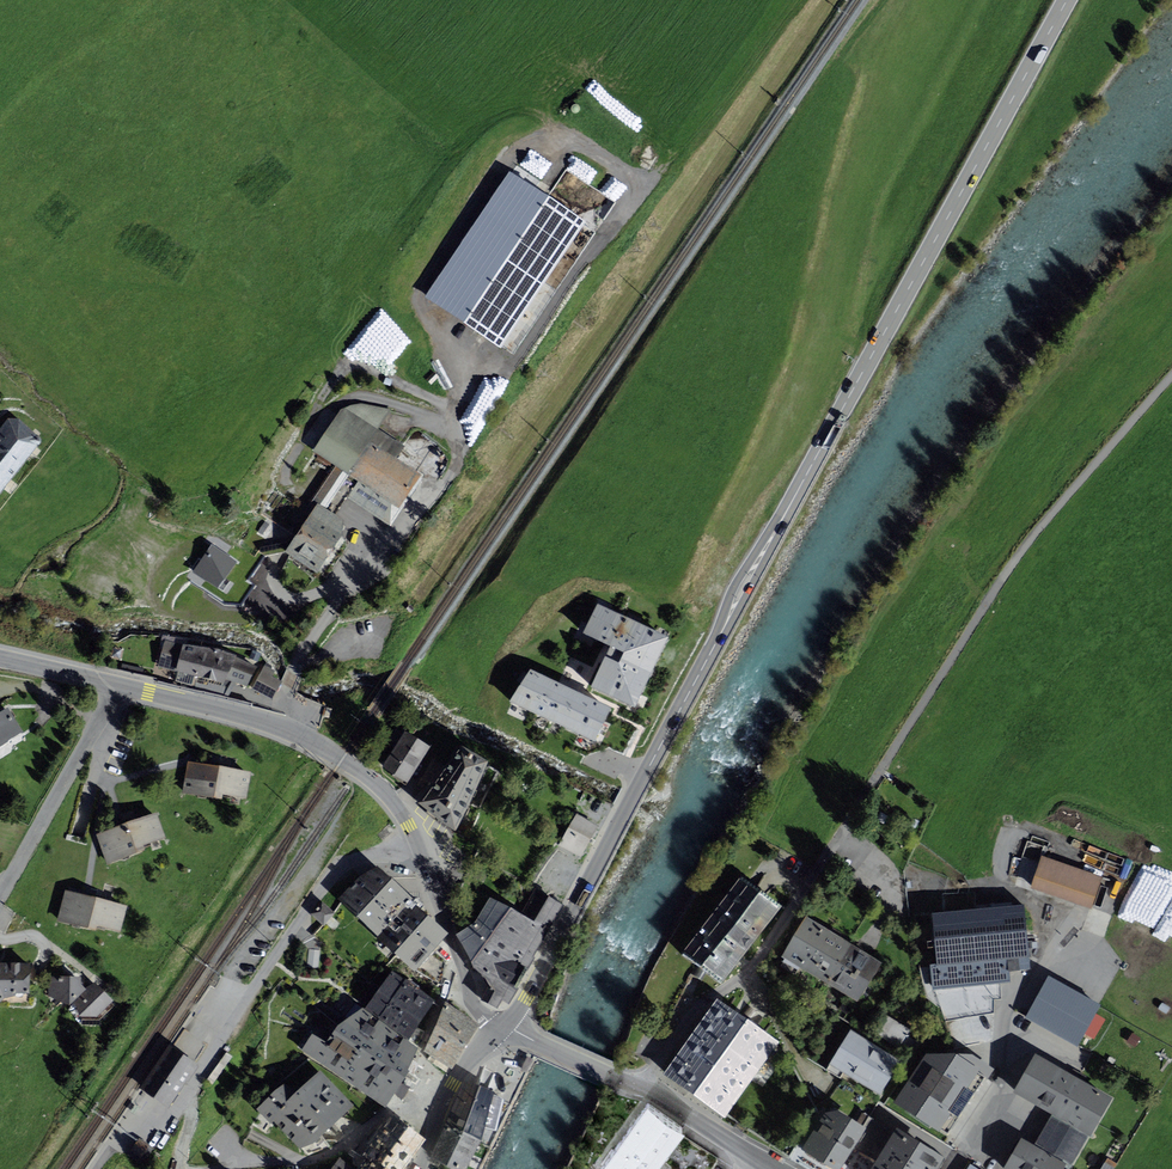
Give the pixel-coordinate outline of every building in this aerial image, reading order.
[(590,182),(597,169),(578,159),(571,172),(590,182)] [(509,171),(425,296),(514,355),(596,232),(584,224),(586,222),(509,171)] [(347,498),(391,526),(423,476),(396,459),(405,445),(379,429),(391,410),(361,403),(350,405),(341,409),(313,452),(334,465),(348,474),(358,481),(347,498)] [(38,446),(41,436),(21,419),(10,418),(0,428),(0,490),(38,446)] [(348,474),(334,465),(302,512),(308,516),(317,503),(326,509),(348,474)] [(308,516),(285,552),(317,572),(343,533),(343,520),(326,509),(317,503),(308,516)] [(591,688),(635,708),(668,637),(597,603),(583,633),(624,652),(619,662),(606,656),(591,688)] [(160,666),(196,676),(223,685),(226,678),(247,686),(256,665),(236,657),(213,650),(166,641),(160,666)] [(282,683),(273,678),(276,673),(264,667),(252,687),(273,699),(282,683)] [(611,706),(530,669),(509,701),(595,741),(611,706)] [(23,731),(8,707),(1,711),(0,710),(0,746),(23,731)] [(136,714),(129,709),(121,723),(127,727),(136,714)] [(429,747),(405,731),(382,766),(406,782),(429,747)] [(456,831),(489,761),(460,745),(445,765),(432,758),(423,778),(431,785),(417,803),(456,831)] [(188,761),(183,793),(222,799),(223,794),(246,798),(250,771),(221,767),(188,761)] [(123,825),(97,834),(108,865),(146,850),(143,845),(166,837),(157,812),(123,825)] [(597,826),(577,815),(559,846),(579,857),(597,826)] [(389,824),(378,833),(384,840),(395,830),(389,824)] [(1044,859),(1034,890),(1090,909),(1101,879),(1044,859)] [(360,875),(339,899),(378,935),(411,900),(413,899),(378,865),(360,875)] [(740,880),(684,952),(721,981),(738,959),(777,908),(740,880)] [(520,913),(511,907),(472,962),(476,969),(485,977),(489,984),(481,999),(497,1008),(501,1000),(509,1004),(522,980),(562,905),(535,888),(520,913)] [(87,895),(65,890),(57,921),(94,931),(96,925),(120,931),(127,905),(87,895)] [(475,922),(456,934),(472,962),(511,907),(490,897),(475,922)] [(378,937),(415,971),(416,970),(433,951),(449,933),(411,900),(378,935),(378,937)] [(335,913),(322,901),(311,914),(324,925),(335,913)] [(1023,907),(935,916),(939,962),(931,963),(933,990),(1012,982),(1011,969),(1029,968),(1023,907)] [(781,956),(827,984),(851,944),(805,916),(781,956)] [(881,962),(851,944),(827,984),(857,1002),(881,962)] [(443,957),(433,951),(416,970),(441,985),(446,961),(443,957)] [(30,963),(0,963),(0,1002),(3,999),(16,995),(16,993),(30,993),(30,963)] [(392,971),(365,1008),(418,1046),(421,1038),(424,1031),(417,1027),(434,1001),(392,971)] [(81,977),(49,976),(48,995),(70,1005),(72,1003),(85,988),(81,985),(81,977)] [(1104,1019),(1095,1014),(1099,1006),(1049,977),(1027,1016),(1077,1045),(1084,1032),(1093,1037),(1104,1019)] [(113,1002),(95,981),(85,988),(72,1003),(78,1008),(79,1016),(97,1016),(113,1002)] [(735,1012),(717,999),(663,1075),(693,1096),(724,1118),(778,1042),(735,1012)] [(312,1034),(302,1050),(385,1107),(404,1072),(415,1053),(418,1048),(408,1041),(365,1009),(363,1007),(338,1025),(326,1042),(312,1034)] [(850,1030),(830,1064),(880,1095),(901,1060),(850,1030)] [(169,1045),(139,1088),(143,1090),(145,1092),(168,1108),(198,1064),(172,1047),(169,1045)] [(1112,1098),(1035,1053),(1013,1092),(1051,1114),(1088,1136),(1090,1136),(1112,1098)] [(895,1101),(948,1136),(993,1068),(972,1054),(926,1054),(895,1101)] [(312,1144),(354,1105),(320,1069),(297,1090),(284,1082),(256,1109),(270,1123),(273,1120),(300,1148),(312,1144)] [(464,1081),(445,1124),(481,1141),(494,1092),(464,1081)] [(598,1167),(601,1168),(653,1168),(661,1159),(679,1134),(685,1127),(648,1100),(598,1167)] [(832,1168),(841,1168),(866,1128),(837,1110),(825,1113),(801,1150),(809,1155),(831,1168),(832,1168)] [(391,1114),(379,1131),(413,1155),(425,1138),(391,1114)] [(1072,1164),(1088,1136),(1051,1114),(1035,1143),(1072,1164)] [(481,1141),(445,1124),(431,1158),(453,1168),(466,1168),(481,1141)] [(870,1168),(938,1168),(945,1158),(896,1128),(870,1168)] [(364,1158),(380,1168),(403,1168),(413,1155),(379,1131),(361,1156),(364,1158)] [(141,1163),(152,1147),(139,1138),(128,1155),(141,1163)] [(1021,1138),(1003,1168),(1063,1168),(1066,1164),(1021,1138)] [(1117,1162),(1108,1157),(1102,1168),(1113,1168),(1117,1162)] [(332,1168),(356,1168),(340,1158),(332,1168)] [(364,1158),(356,1168),(380,1168),(364,1158)]
